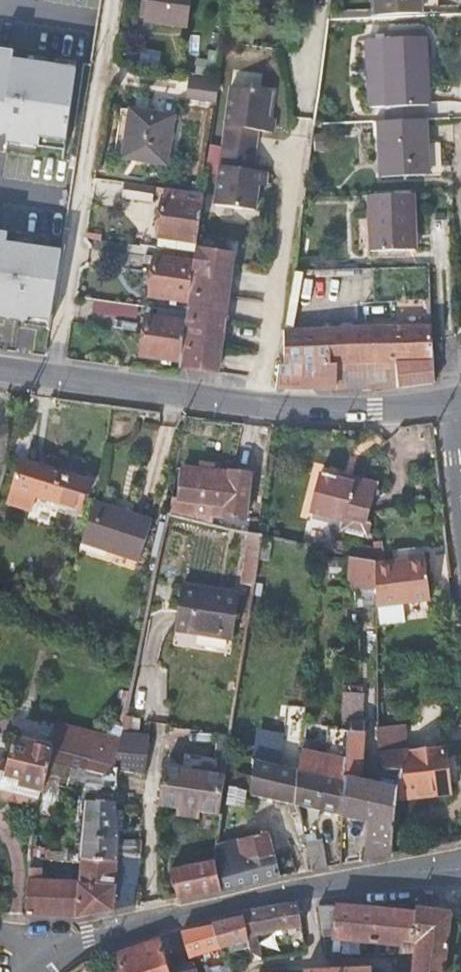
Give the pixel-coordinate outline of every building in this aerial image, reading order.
[(162,21),(165,0),(149,0),(147,18),(162,21)] [(162,21),(183,24),(187,0),(165,0),(162,21)] [(379,15),(440,13),(440,0),(378,0),(379,15)] [(424,118),(426,118),(425,103),(431,103),(428,39),(369,41),(371,106),(387,106),(387,120),(424,118)] [(77,61),(47,57),(27,54),(13,52),(14,44),(0,42),(0,125),(8,127),(7,134),(40,139),(41,130),(66,134),(77,61)] [(27,54),(47,57),(48,50),(28,47),(27,54)] [(219,84),(220,79),(190,75),(186,100),(217,104),(217,102),(194,98),(196,82),(219,84)] [(217,102),(219,84),(196,82),(194,98),(217,102)] [(258,130),(266,130),(268,117),(271,91),(231,86),(223,145),(256,149),(258,130)] [(124,156),(143,159),(149,113),(131,110),(124,156)] [(143,159),(164,162),(170,116),(149,113),(143,159)] [(174,117),(170,116),(164,162),(168,163),(174,117)] [(275,118),(268,117),(266,130),(273,131),(275,118)] [(425,143),(424,118),(387,120),(383,120),(386,176),(432,173),(431,143),(425,143)] [(41,130),(40,139),(65,142),(66,134),(41,130)] [(256,149),(223,145),(215,204),(256,209),(259,184),(261,170),(253,169),(256,149)] [(268,171),(261,170),(259,184),(266,185),(268,171)] [(153,203),(155,188),(153,188),(139,185),(123,183),(121,198),(153,203)] [(164,197),(159,236),(180,239),(179,244),(185,245),(187,239),(197,241),(199,227),(202,206),(203,203),(203,200),(204,195),(165,190),(164,197)] [(373,250),(378,250),(408,249),(416,248),(414,194),(371,195),(373,250)] [(62,243),(7,235),(9,225),(0,223),(0,318),(26,322),(27,318),(50,322),(62,243)] [(180,239),(159,236),(157,248),(196,254),(196,250),(197,241),(187,239),(185,245),(179,244),(180,239)] [(196,254),(157,248),(156,258),(194,263),(196,254)] [(208,251),(196,250),(196,254),(194,263),(189,301),(187,314),(186,322),(183,343),(181,361),(180,367),(218,372),(233,255),(221,253),(213,252),(208,251)] [(178,300),(189,301),(194,263),(156,258),(151,296),(172,299),(171,303),(177,304),(178,300)] [(294,278),(287,330),(294,330),(302,280),(294,278)] [(95,300),(93,312),(135,319),(137,306),(95,300)] [(187,314),(159,309),(157,318),(186,322),(187,314)] [(170,359),(181,361),(183,343),(186,322),(157,318),(148,317),(142,355),(163,358),(163,363),(169,364),(170,359)] [(49,329),(50,322),(27,318),(26,322),(26,326),(49,329)] [(431,340),(430,327),(294,330),(287,330),(285,331),(280,366),(277,389),(322,390),(359,391),(398,388),(433,384),(431,340)] [(79,507),(86,481),(23,462),(10,503),(31,509),(36,494),(79,507)] [(200,479),(201,472),(183,470),(179,499),(172,498),(170,513),(183,517),(186,501),(226,507),(225,516),(244,519),(250,477),(230,475),(229,483),(212,481),(200,479)] [(213,474),(201,472),(200,479),(212,481),(213,474)] [(337,473),(336,480),(348,484),(356,478),(337,473)] [(336,480),(316,476),(309,511),(343,520),(344,517),(363,521),(370,487),(368,481),(356,478),(348,484),(336,480)] [(152,520),(93,503),(81,544),(140,561),(152,520)] [(371,554),(334,546),(334,554),(348,558),(356,559),(372,562),(371,554)] [(347,586),(373,586),(373,566),(373,562),(372,562),(356,559),(348,558),(347,586)] [(374,605),(399,604),(424,603),(423,567),(391,568),(391,565),(373,566),(373,586),(374,605)] [(235,640),(241,595),(185,586),(178,631),(235,640)] [(399,620),(399,604),(374,605),(374,621),(399,620)] [(363,686),(344,685),(343,694),(362,694),(363,686)] [(391,857),(392,828),(397,800),(398,771),(386,772),(381,761),(380,789),(359,784),(361,766),(364,722),(361,722),(362,694),(343,694),(342,731),(349,733),(347,763),(344,783),(346,784),(343,817),(369,823),(367,840),(369,861),(391,857)] [(121,741),(60,727),(54,751),(55,751),(100,762),(116,766),(121,741)] [(146,773),(151,736),(123,733),(121,741),(116,766),(119,767),(146,773)] [(380,757),(400,755),(398,733),(377,736),(378,753),(380,757)] [(219,737),(215,761),(228,763),(231,739),(219,737)] [(12,759),(5,757),(0,776),(0,789),(22,795),(24,785),(43,790),(45,791),(50,771),(55,751),(54,751),(16,742),(12,759)] [(245,797),(298,805),(300,773),(282,769),(283,750),(256,745),(252,782),(243,778),(246,773),(237,770),(236,775),(231,774),(227,806),(243,808),(245,797)] [(400,755),(380,757),(381,761),(386,772),(398,771),(397,800),(398,800),(450,795),(446,750),(400,755)] [(83,779),(89,781),(114,787),(119,767),(116,766),(100,762),(55,751),(50,771),(63,774),(62,781),(81,786),(83,779)] [(317,757),(303,754),(300,773),(298,805),(341,816),(343,817),(346,784),(344,783),(347,763),(317,757)] [(184,771),(165,768),(160,803),(159,806),(219,816),(225,777),(228,763),(215,761),(187,756),(184,771)] [(87,804),(86,804),(82,856),(81,861),(118,862),(119,853),(135,855),(134,862),(142,863),(142,860),(139,855),(138,841),(118,841),(117,804),(117,788),(114,787),(89,781),(87,804)] [(40,808),(43,790),(24,785),(22,795),(0,789),(0,798),(40,808)] [(268,833),(217,846),(215,864),(216,869),(273,855),(268,833)] [(313,847),(311,836),(304,838),(306,848),(313,847)] [(313,847),(306,848),(306,850),(310,872),(326,869),(327,868),(322,845),(313,847)] [(41,870),(30,869),(29,883),(28,883),(23,914),(26,915),(78,916),(93,913),(135,905),(137,884),(139,883),(142,863),(134,862),(135,855),(119,853),(118,862),(81,861),(81,864),(80,885),(41,883),(41,870)] [(82,856),(31,853),(31,860),(81,864),(81,861),(82,856)] [(279,877),(274,855),(273,855),(216,869),(222,892),(259,882),(279,877)] [(172,871),(179,897),(180,900),(201,896),(222,892),(216,869),(215,864),(172,871)] [(257,936),(301,927),(297,903),(284,904),(262,909),(240,913),(240,917),(243,917),(248,941),(251,953),(262,958),(257,936)] [(318,906),(324,938),(326,952),(334,953),(335,939),(337,907),(318,906)] [(377,911),(337,907),(335,939),(373,944),(377,911)] [(416,915),(377,911),(373,944),(378,945),(403,948),(404,945),(415,946),(418,916),(416,915)] [(416,955),(414,971),(445,971),(451,915),(434,913),(416,911),(416,915),(418,916),(415,946),(418,947),(416,955)] [(211,923),(211,926),(218,949),(248,941),(243,917),(240,917),(223,921),(211,923)] [(189,959),(218,949),(211,926),(191,930),(181,932),(189,959)] [(159,939),(136,947),(113,954),(118,971),(169,971),(159,939)] [(403,953),(416,955),(418,947),(415,946),(404,945),(403,948),(403,953)] [(205,967),(206,971),(221,971),(219,964),(205,967)]
